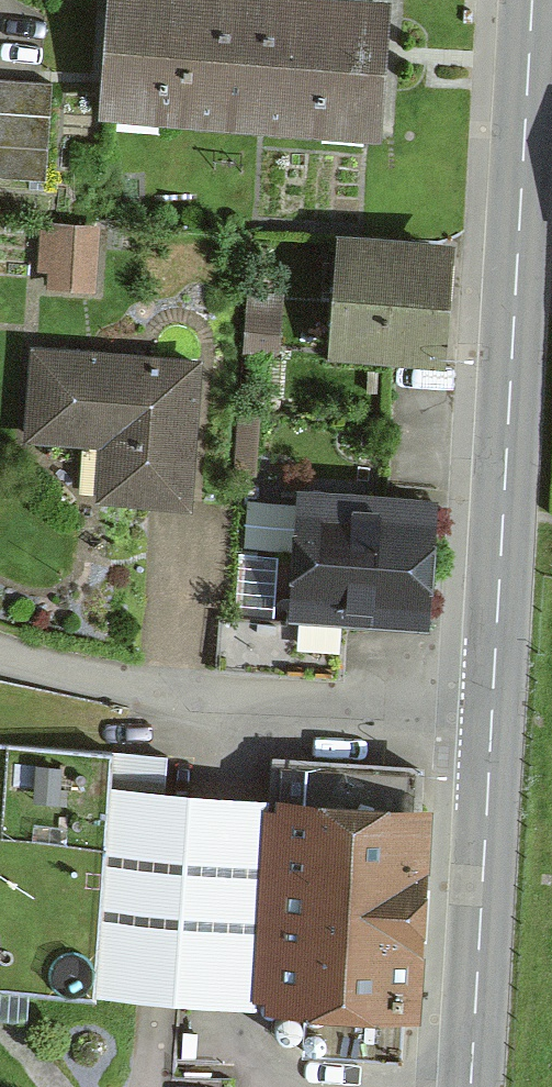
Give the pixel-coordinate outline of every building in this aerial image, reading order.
[(355,0),(111,0),(104,118),(380,136),(389,2),(355,0)] [(0,97),(0,191),(39,193),(43,98),(0,97)] [(100,235),(49,230),(43,293),(94,298),(100,235)] [(451,254),(341,245),(332,355),(442,364),(451,254)] [(200,375),(35,368),(31,444),(111,448),(108,502),(194,505),(200,375)] [(440,512),(304,503),(295,620),(432,629),(440,512)] [(0,757),(0,995),(95,1002),(107,841),(156,845),(161,769),(0,757)] [(433,810),(276,797),(259,1007),(416,1019),(433,810)]
